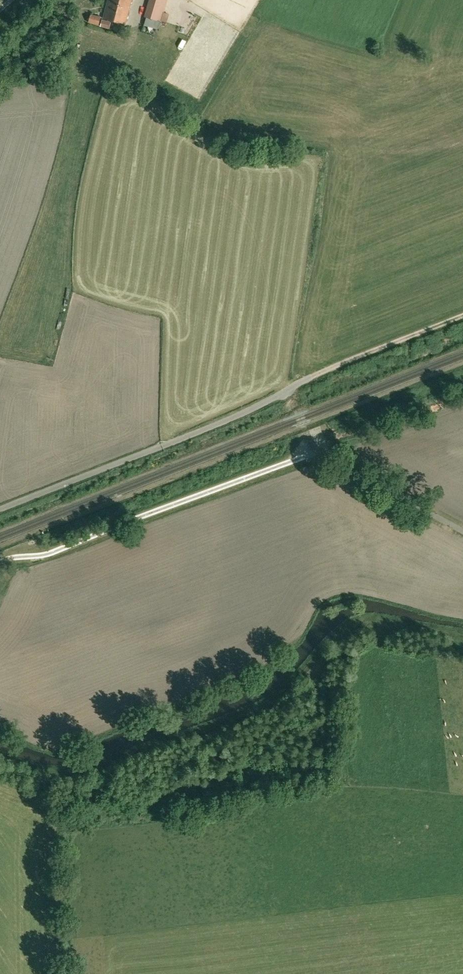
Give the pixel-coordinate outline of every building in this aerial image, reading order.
[(131,0),(108,0),(104,18),(125,23),(131,0)] [(160,20),(166,0),(149,0),(145,16),(160,20)] [(98,25),(101,17),(90,14),(88,22),(98,25)]
